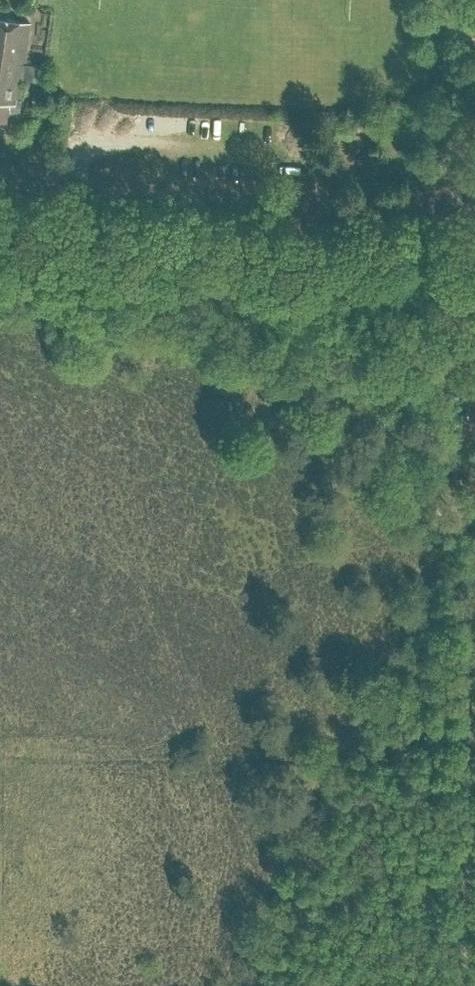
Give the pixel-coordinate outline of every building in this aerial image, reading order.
[(43,66),(24,63),(29,23),(0,19),(0,120),(5,121),(5,120),(15,122),(20,82),(40,84),(43,66)] [(419,130),(433,129),(432,114),(418,115),(419,130)]
